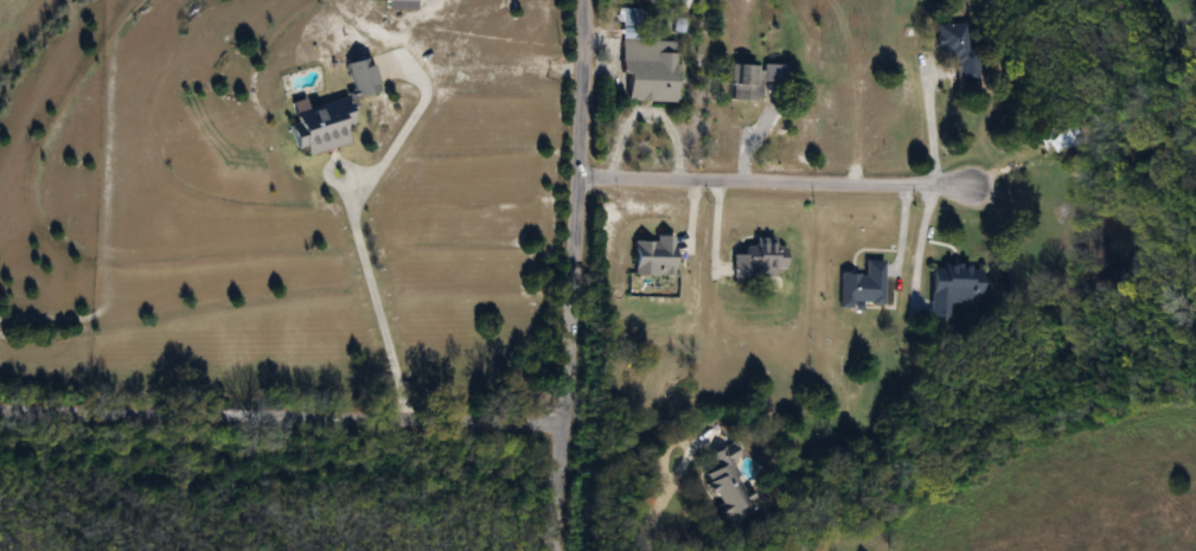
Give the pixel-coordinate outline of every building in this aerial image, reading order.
[(625,100),(675,101),(676,42),(639,41),(639,8),(620,8),(619,74),(626,74),(625,100)] [(983,83),(981,37),(973,37),(972,23),(938,24),(940,57),(959,57),(960,83),(983,83)] [(377,91),(367,56),(344,62),(353,95),(287,112),(297,149),(303,147),(305,154),(347,143),(343,127),(355,124),(348,98),(377,91)] [(730,100),(758,101),(758,81),(785,82),(785,65),(731,63),(730,100)] [(1043,136),(1051,152),(1070,143),(1063,127),(1043,136)] [(655,240),(633,240),(633,275),(672,275),(672,235),(655,235),(655,240)] [(773,240),(744,240),(744,254),(732,254),(731,276),(782,276),(783,247),(773,246),(773,240)] [(883,261),(864,260),(863,274),(839,273),(838,307),(852,308),(852,303),(882,303),(883,261)] [(981,297),(982,266),(932,264),(930,316),(949,317),(949,302),(970,303),(971,297),(981,297)] [(732,460),(738,457),(732,443),(709,454),(715,469),(705,474),(719,505),(716,506),(723,521),(740,513),(737,506),(750,501),(732,460)]
